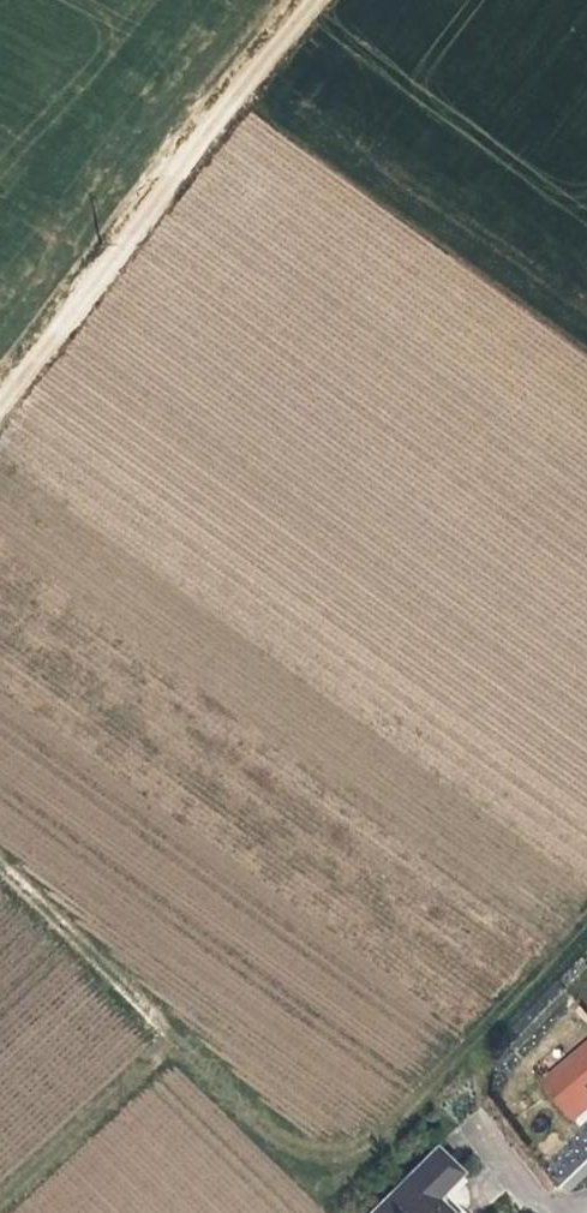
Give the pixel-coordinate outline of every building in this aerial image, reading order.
[(586,1117),(586,1044),(547,1077),(584,1120),(586,1117)] [(546,1170),(565,1188),(586,1163),(586,1124),(546,1170)] [(460,1207),(479,1185),(457,1164),(409,1212),(459,1212),(460,1207)]
